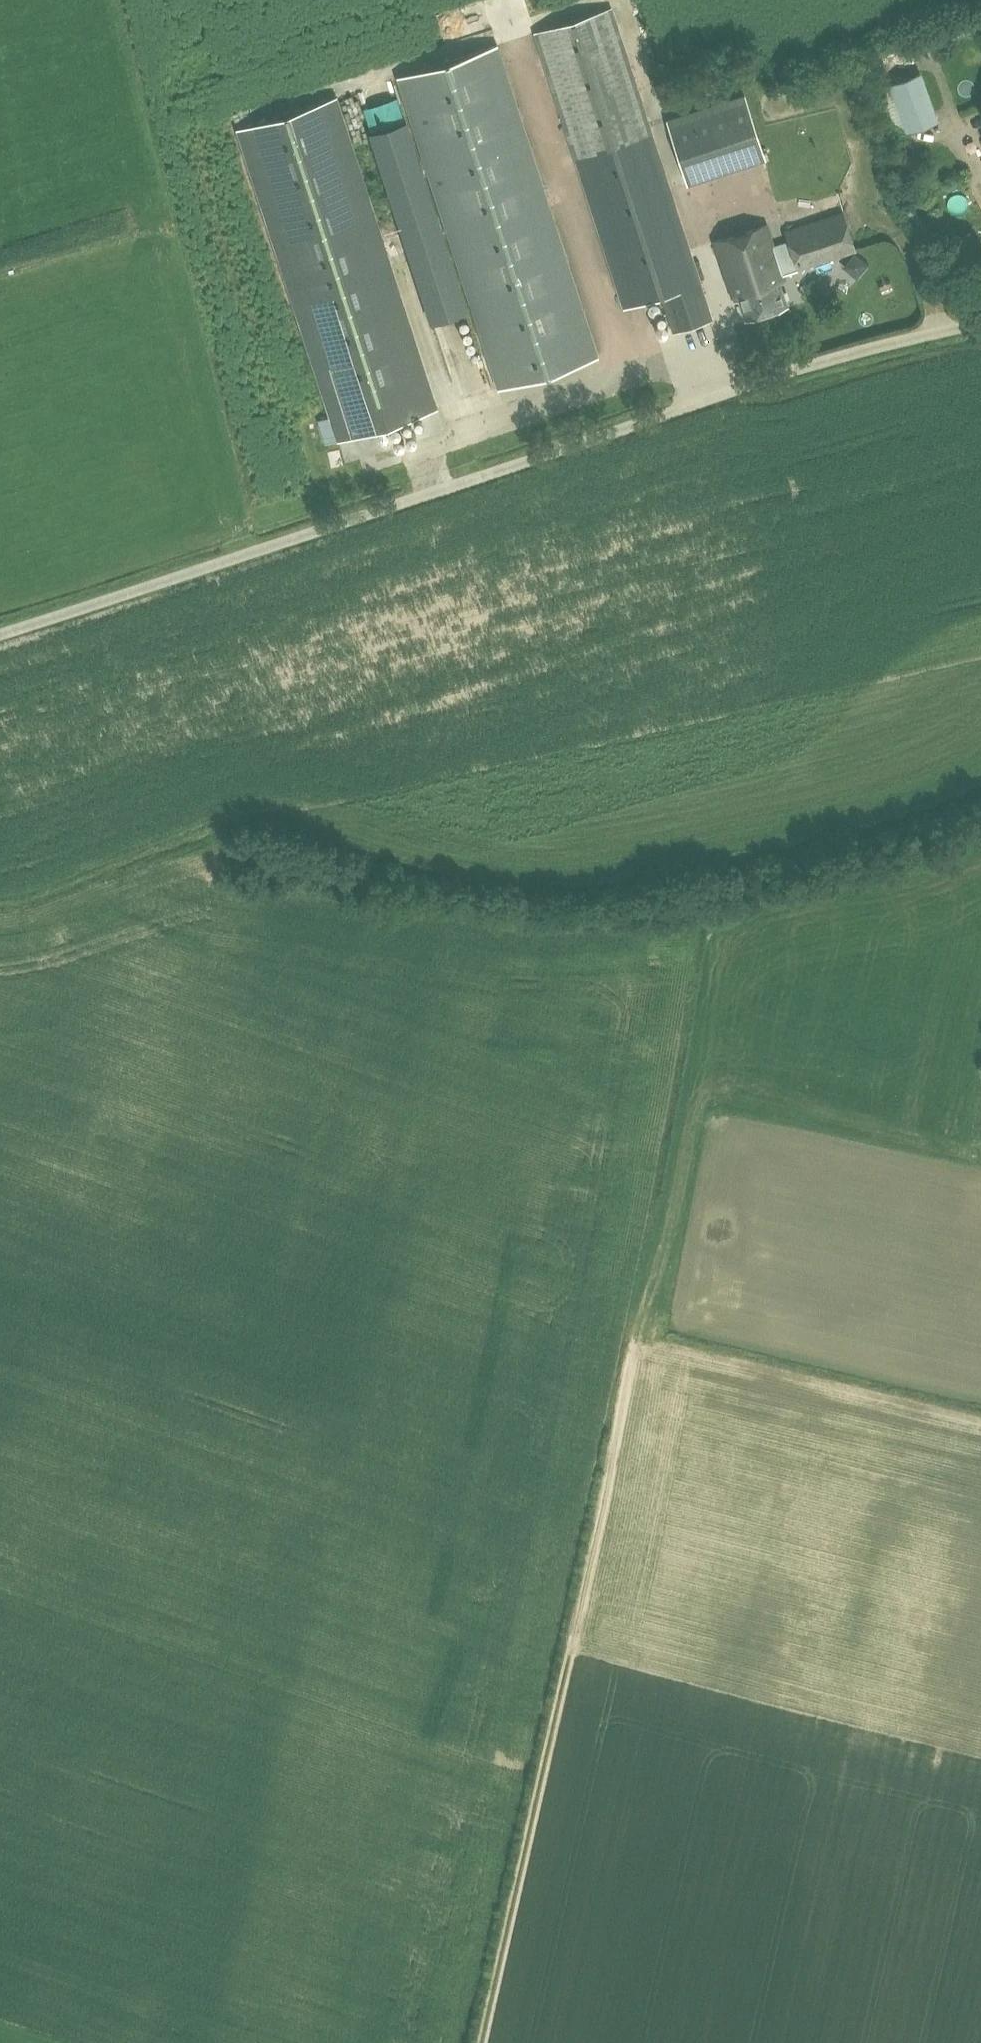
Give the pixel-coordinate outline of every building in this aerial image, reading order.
[(624,308),(660,296),(664,307),(640,315),(648,340),(711,319),(609,10),(533,34),(624,308)] [(598,357),(495,47),(396,80),(498,390),(598,357)] [(939,121),(921,72),(889,84),(907,133),(939,121)] [(686,181),(762,156),(742,95),(666,120),(686,181)] [(337,442),(436,409),(334,100),(235,132),(328,416),(317,420),(325,444),(336,440),(337,442)] [(778,281),(784,279),(782,274),(798,269),(798,270),(857,251),(843,210),(784,230),(788,240),(772,245),(766,225),(714,242),(732,296),(738,294),(745,318),(786,305),(778,281)] [(843,261),(847,273),(863,268),(859,256),(843,261)]
